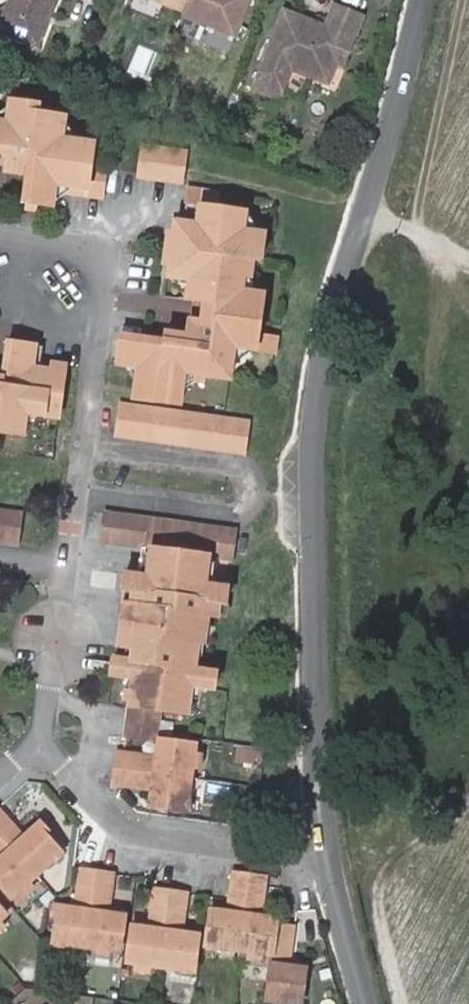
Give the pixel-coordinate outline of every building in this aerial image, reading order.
[(36,46),(55,0),(6,0),(3,9),(0,8),(0,33),(36,46)] [(178,12),(176,18),(231,39),(246,0),(148,0),(178,12)] [(288,71),(307,78),(324,85),(332,65),(331,61),(330,58),(337,38),(349,42),(358,19),(329,7),(320,28),(307,22),(306,24),(306,26),(297,22),(298,19),(281,12),(254,80),(278,91),(279,91),(288,71)] [(331,61),(332,65),(339,67),(349,42),(337,38),(330,58),(331,61)] [(288,71),(279,91),(298,99),(307,78),(288,71)] [(278,91),(254,80),(250,89),(275,100),(279,91),(278,91)] [(6,163),(5,172),(19,174),(20,167),(28,167),(24,202),(53,206),(54,191),(101,197),(105,167),(90,165),(93,142),(62,139),(65,117),(38,114),(39,105),(10,101),(6,123),(0,123),(0,154),(7,154),(6,163)] [(185,151),(143,146),(139,177),(181,182),(185,151)] [(242,293),(244,279),(246,260),(255,261),(260,261),(264,235),(243,232),(245,212),(214,208),(216,194),(188,190),(184,223),(174,222),(167,278),(189,281),(187,300),(197,302),(206,303),(204,322),(195,322),(190,321),(188,335),(187,345),(167,342),(120,336),(116,363),(138,366),(134,399),(179,406),(184,373),(230,379),(234,347),(274,353),(275,339),(258,336),(263,296),(242,293)] [(246,260),(244,279),(252,280),(255,261),(246,260)] [(206,303),(197,302),(195,322),(204,322),(206,303)] [(187,345),(188,335),(168,332),(167,342),(187,345)] [(0,378),(0,432),(24,436),(27,414),(58,419),(64,370),(64,366),(34,361),(36,347),(8,343),(6,361),(3,379),(0,378)] [(115,436),(243,454),(247,422),(120,405),(115,436)] [(18,546),(22,514),(0,511),(0,543),(18,546)] [(123,590),(128,591),(134,592),(132,604),(126,603),(124,618),(120,647),(135,649),(133,662),(113,660),(111,675),(133,679),(125,735),(154,739),(159,711),(187,714),(191,687),(213,690),(215,673),(193,670),(197,644),(198,635),(205,636),(208,617),(218,617),(220,603),(225,604),(228,588),(206,585),(210,557),(232,559),(236,531),(106,513),(102,542),(145,548),(141,576),(126,574),(123,590)] [(128,591),(126,603),(132,604),(134,592),(128,591)] [(198,635),(197,644),(204,644),(205,636),(198,635)] [(116,756),(115,768),(191,778),(196,746),(159,740),(156,758),(155,763),(146,761),(147,756),(122,753),(120,753),(117,752),(116,756)] [(191,778),(115,768),(112,785),(118,786),(142,789),(143,785),(151,786),(151,790),(149,807),(185,812),(191,778)] [(35,878),(62,854),(37,826),(24,838),(21,841),(16,836),(19,833),(0,811),(0,838),(35,878)] [(21,841),(24,838),(19,833),(16,836),(21,841)] [(3,857),(0,860),(0,886),(11,899),(35,878),(0,838),(0,854),(3,857)] [(87,872),(80,871),(76,900),(81,901),(79,911),(75,910),(59,908),(53,944),(87,949),(97,874),(87,872)] [(97,874),(87,949),(120,954),(125,918),(107,915),(103,914),(104,904),(109,904),(113,876),(97,874)] [(232,874),(229,901),(229,904),(233,904),(232,914),(228,913),(211,911),(207,948),(239,952),(249,876),(247,876),(235,874),(232,874)] [(249,876),(239,952),(272,957),(276,926),(277,920),(260,918),(257,917),(257,909),(261,909),(263,889),(264,878),(249,876)] [(170,893),(160,891),(155,891),(151,918),(156,919),(154,930),(150,930),(132,927),(127,964),(161,969),(170,893)] [(170,893),(161,969),(193,973),(198,936),(182,933),(177,932),(178,923),(182,924),(186,895),(175,894),(170,893)] [(276,926),(272,957),(267,1003),(274,1003),(303,1003),(306,970),(289,967),(284,966),(286,956),(290,957),(293,928),(276,926)]
